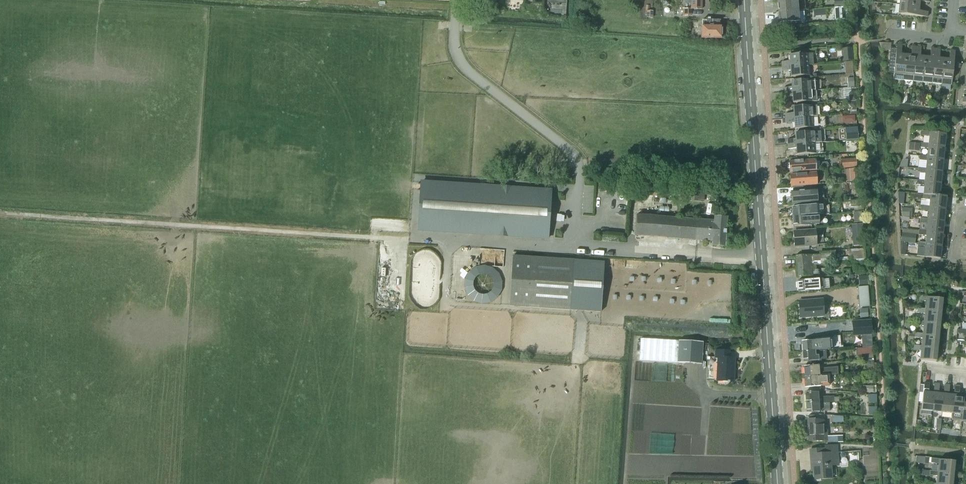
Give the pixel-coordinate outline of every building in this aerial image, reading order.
[(685,4),(690,4),(690,9),(682,9),(683,16),(692,17),(692,10),(702,9),(702,0),(685,0),(685,4)] [(778,12),(798,11),(797,0),(793,0),(792,0),(777,1),(778,12)] [(898,14),(927,17),(928,12),(919,11),(919,6),(899,4),(898,14)] [(847,7),(834,8),(835,21),(848,20),(847,7)] [(779,24),(794,22),(799,22),(798,11),(778,12),(779,24)] [(721,38),(721,28),(719,28),(719,21),(702,21),(702,38),(721,38)] [(893,73),(893,74),(893,79),(903,80),(906,55),(901,55),(902,46),(897,45),(896,49),(890,48),(888,73),(893,73)] [(906,55),(903,80),(913,81),(916,47),(912,47),(911,56),(906,55)] [(916,47),(913,81),(922,82),(925,57),(920,57),(921,47),(916,47)] [(843,61),(852,61),(851,49),(842,49),(843,61)] [(925,57),(922,82),(932,83),(936,49),(931,49),(930,58),(925,57)] [(936,49),(932,83),(941,84),(944,59),(940,58),(941,50),(936,49)] [(944,59),(941,84),(951,85),(955,51),(950,51),(949,59),(944,59)] [(790,56),(790,62),(782,62),(782,67),(813,65),(813,54),(790,56)] [(852,62),(845,63),(845,76),(853,75),(853,72),(852,62)] [(813,65),(782,67),(783,72),(791,71),(791,77),(809,76),(809,65),(813,65)] [(784,88),(784,93),(815,90),(814,80),(810,81),(791,82),(791,87),(784,88)] [(792,97),(793,103),(816,102),(815,90),(784,93),(784,98),(792,97)] [(785,114),(786,119),(812,117),(818,116),(817,106),(812,106),(793,107),(793,114),(785,114)] [(794,123),(795,130),(813,128),(812,117),(786,119),(786,124),(794,123)] [(845,129),(846,140),(857,140),(856,128),(845,129)] [(929,136),(929,144),(929,145),(945,147),(946,134),(930,133),(930,132),(922,131),(922,135),(929,136)] [(795,140),(787,140),(788,145),(814,143),(821,142),(821,132),(795,134),(795,140)] [(814,143),(788,145),(788,150),(796,149),(796,155),(815,154),(814,143)] [(928,149),(927,157),(943,159),(945,147),(929,145),(929,144),(921,144),(921,148),(928,149)] [(927,161),(926,169),(926,170),(942,171),(943,159),(927,157),(920,156),(919,160),(927,161)] [(856,159),(841,160),(842,168),(857,167),(856,159)] [(790,173),(806,172),(816,171),(815,160),(810,160),(789,162),(790,173)] [(926,173),(925,181),(925,182),(941,184),(942,171),(926,170),(926,169),(918,168),(918,172),(926,173)] [(845,170),(846,182),(858,181),(858,169),(845,170)] [(790,187),(807,186),(817,185),(816,174),(811,174),(790,176),(790,187)] [(923,194),(923,195),(946,197),(947,197),(940,196),(941,184),(925,182),(925,181),(917,181),(917,185),(924,186),(923,194)] [(421,184),(418,229),(549,238),(552,193),(421,184)] [(816,190),(791,192),(792,205),(811,203),(817,203),(817,197),(816,190)] [(704,194),(694,194),(694,202),(704,202),(704,194)] [(930,199),(929,207),(945,209),(946,197),(923,195),(922,198),(930,199)] [(792,208),(792,217),(823,215),(822,205),(812,206),(792,208)] [(929,211),(928,219),(928,220),(944,222),(945,209),(929,207),(922,206),(921,210),(929,211)] [(793,227),(813,225),(819,225),(818,219),(818,215),(823,215),(792,217),(793,227)] [(708,241),(710,221),(637,216),(635,236),(708,241)] [(725,247),(727,218),(714,217),(714,222),(710,221),(708,241),(713,241),(712,246),(725,247)] [(927,224),(927,231),(926,232),(943,234),(944,222),(928,220),(928,219),(920,218),(920,223),(927,224)] [(862,225),(852,225),(854,246),(864,245),(862,225)] [(815,230),(794,232),(795,247),(816,245),(815,230)] [(926,236),(925,244),(925,245),(941,247),(943,234),(926,232),(927,231),(919,231),(908,230),(907,234),(918,235),(926,236)] [(902,234),(901,242),(914,244),(915,235),(902,234)] [(925,248),(924,258),(940,259),(941,247),(925,245),(925,244),(917,243),(917,248),(925,248)] [(819,265),(836,264),(835,251),(819,252),(820,255),(811,255),(811,256),(796,257),(797,278),(812,276),(812,270),(815,270),(815,265),(819,265)] [(513,256),(509,306),(570,311),(600,313),(603,262),(574,260),(513,256)] [(860,286),(868,285),(867,276),(866,276),(859,277),(860,286)] [(812,281),(797,282),(798,292),(813,291),(820,290),(823,290),(828,289),(827,280),(822,280),(812,281)] [(868,287),(857,288),(859,308),(869,307),(868,287)] [(926,302),(925,310),(925,311),(941,312),(942,300),(927,298),(927,297),(919,296),(918,301),(926,302)] [(823,317),(822,300),(799,302),(800,318),(823,317)] [(925,314),(924,322),(924,323),(940,325),(941,312),(925,311),(925,310),(917,309),(917,313),(925,314)] [(871,321),(853,322),(853,336),(861,336),(871,335),(871,321)] [(923,326),(923,334),(922,335),(939,337),(940,325),(924,323),(924,322),(916,321),(916,326),(923,326)] [(922,339),(921,346),(921,348),(937,350),(939,337),(922,335),(923,334),(915,333),(914,338),(922,339)] [(640,339),(639,360),(702,365),(703,343),(640,339)] [(822,341),(801,343),(802,353),(818,351),(831,350),(831,340),(822,341)] [(921,351),(920,360),(936,362),(937,350),(921,348),(921,346),(914,346),(913,350),(921,351)] [(865,360),(873,360),(872,348),(864,348),(865,360)] [(715,358),(718,358),(716,381),(734,382),(735,359),(729,359),(729,352),(715,351),(715,358)] [(802,353),(803,363),(818,361),(818,360),(826,360),(825,352),(818,352),(818,351),(802,353)] [(804,378),(827,376),(838,375),(837,368),(819,369),(819,366),(804,367),(804,378)] [(827,376),(804,378),(805,388),(829,386),(829,376),(827,376)] [(921,412),(932,413),(934,393),(928,393),(929,384),(924,383),(921,412)] [(934,393),(932,413),(943,414),(944,395),(944,394),(938,394),(939,385),(934,384),(934,393)] [(944,395),(943,414),(953,415),(955,396),(954,396),(948,395),(949,386),(944,385),(944,394),(944,395)] [(955,396),(953,415),(962,416),(961,422),(962,422),(964,397),(958,396),(959,387),(955,386),(954,396),(955,396)] [(805,393),(806,403),(821,403),(821,404),(829,403),(839,403),(838,398),(833,398),(833,397),(820,398),(820,393),(805,393)] [(868,404),(876,403),(876,395),(873,395),(873,396),(868,396),(868,404)] [(830,412),(829,403),(821,404),(821,403),(806,403),(807,413),(822,413),(822,412),(830,412)] [(807,420),(808,442),(827,442),(827,443),(837,443),(837,436),(827,437),(827,431),(824,431),(824,421),(807,420)] [(838,465),(837,453),(837,446),(825,447),(825,449),(809,450),(810,462),(812,462),(814,480),(832,479),(831,466),(838,465)] [(938,464),(937,472),(954,474),(955,462),(939,460),(939,459),(931,458),(930,463),(938,464)] [(936,483),(952,483),(954,474),(937,472),(930,471),(929,475),(937,476),(936,483)]
